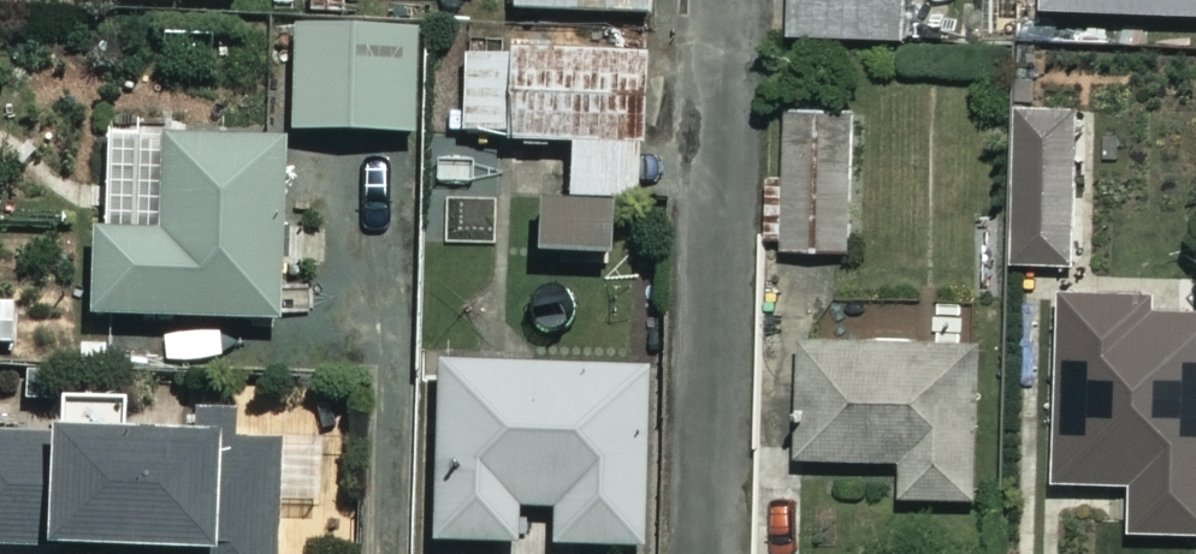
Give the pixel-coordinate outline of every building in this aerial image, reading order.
[(524,15),(660,17),(660,0),(524,0),(524,15)] [(797,45),(908,44),(907,0),(797,0),(797,45)] [(1049,20),(1195,23),(1195,0),(1050,0),(1049,20)] [(433,31),(305,30),(305,136),(432,137),(433,31)] [(651,57),(476,49),(471,141),(583,147),(580,206),(552,205),(549,259),(628,263),(631,210),(644,210),(651,57)] [(855,115),(780,111),(772,256),(846,261),(855,115)] [(1098,119),(1021,117),(1018,273),(1095,274),(1098,119)] [(297,147),(175,143),(172,237),(108,235),(104,355),(154,357),(156,322),(291,326),(297,147)] [(1067,294),(1060,491),(1136,494),(1135,540),(1195,542),(1195,299),(1067,294)] [(982,352),(806,349),(804,467),(907,469),(906,506),(980,507),(982,352)] [(649,388),(448,384),(445,547),(524,549),(525,510),(564,511),(563,550),(645,552),(649,388)] [(76,393),(68,550),(141,553),(363,553),(366,504),(301,501),(304,451),(165,443),(167,398),(76,393)] [(42,432),(0,433),(0,553),(45,553),(42,432)]
